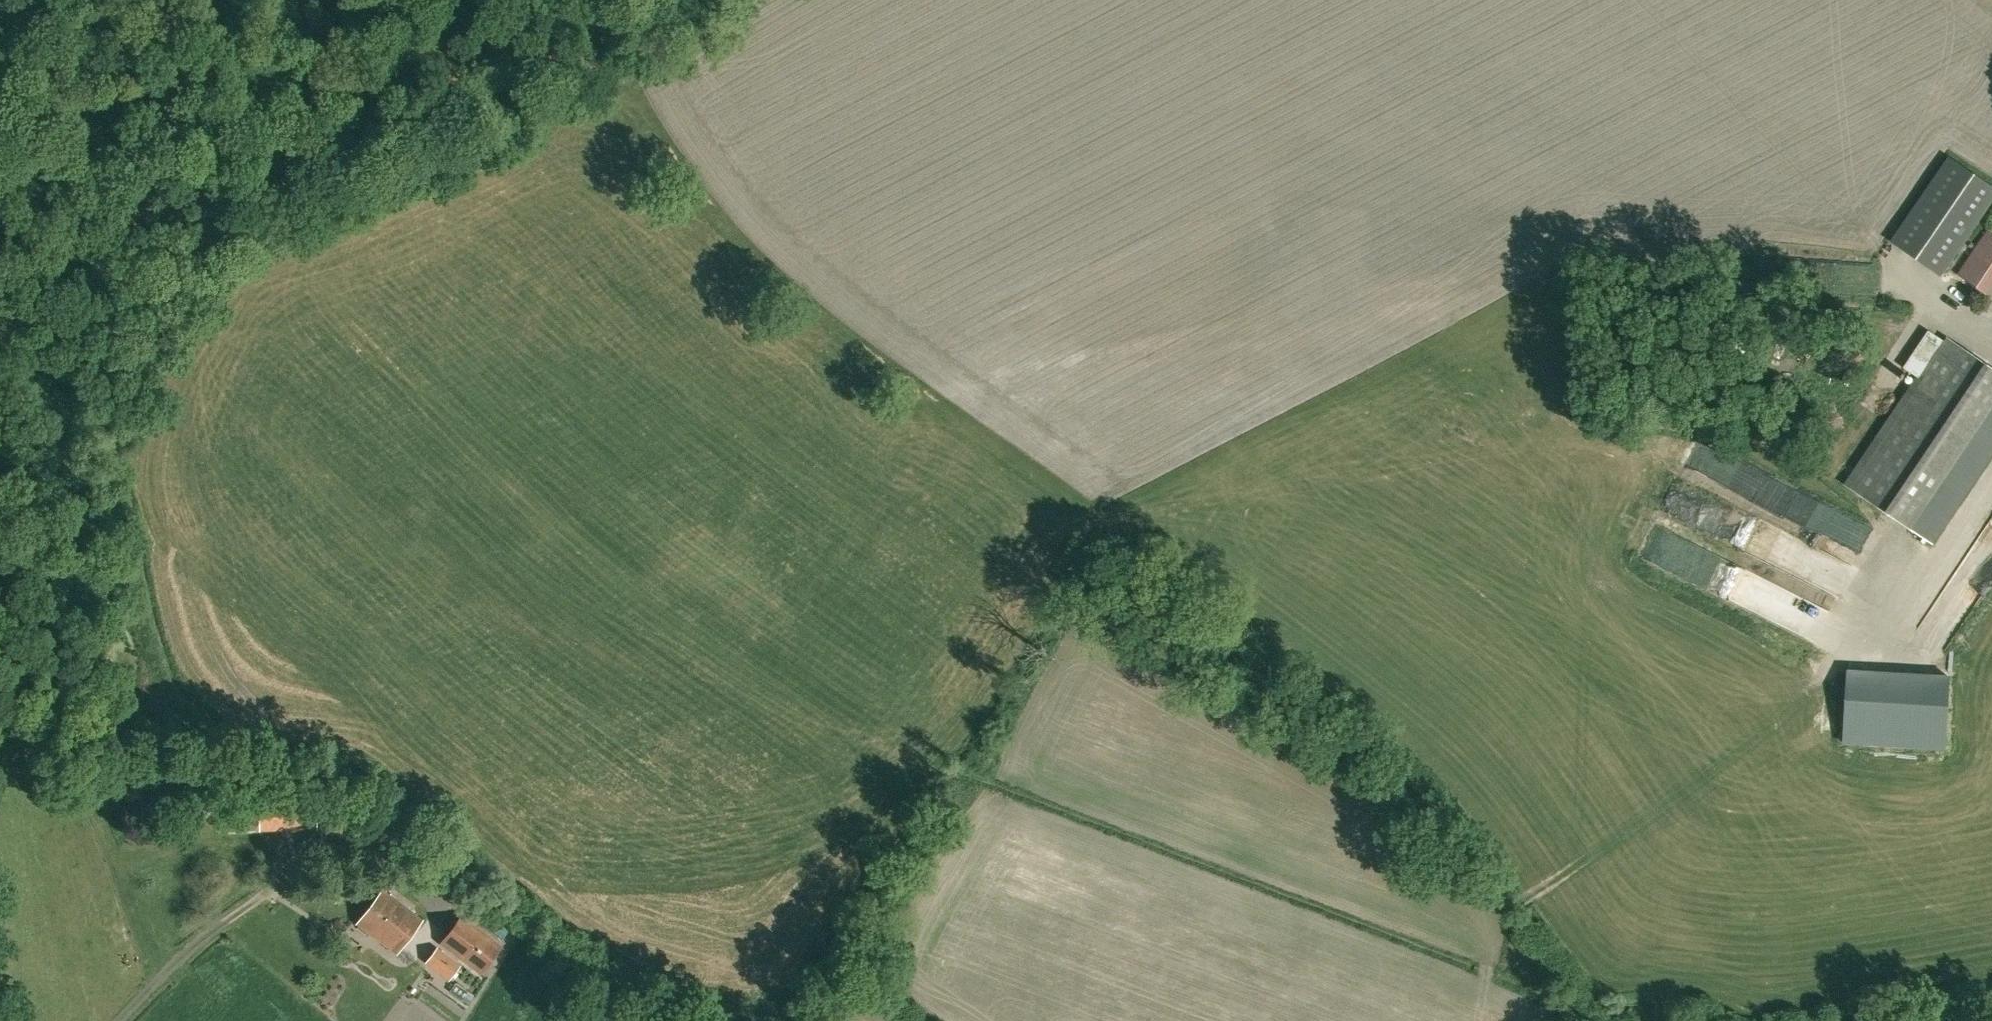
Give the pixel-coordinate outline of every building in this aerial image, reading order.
[(1890,239),(1940,274),(1991,198),(1991,186),(1948,156),(1890,239)] [(1991,280),(1991,236),(1982,230),(1952,275),(1983,295),(1991,280)] [(1946,337),(1944,340),(1927,329),(1902,366),(1919,377),(1846,485),(1931,542),(1991,452),(1991,368),(1946,337)] [(255,831),(254,807),(227,809),(228,832),(255,831)] [(381,888),(355,922),(395,952),(421,919),(381,888)] [(499,946),(459,916),(440,941),(479,972),(499,946)] [(450,959),(440,972),(449,979),(459,966),(450,959)]
